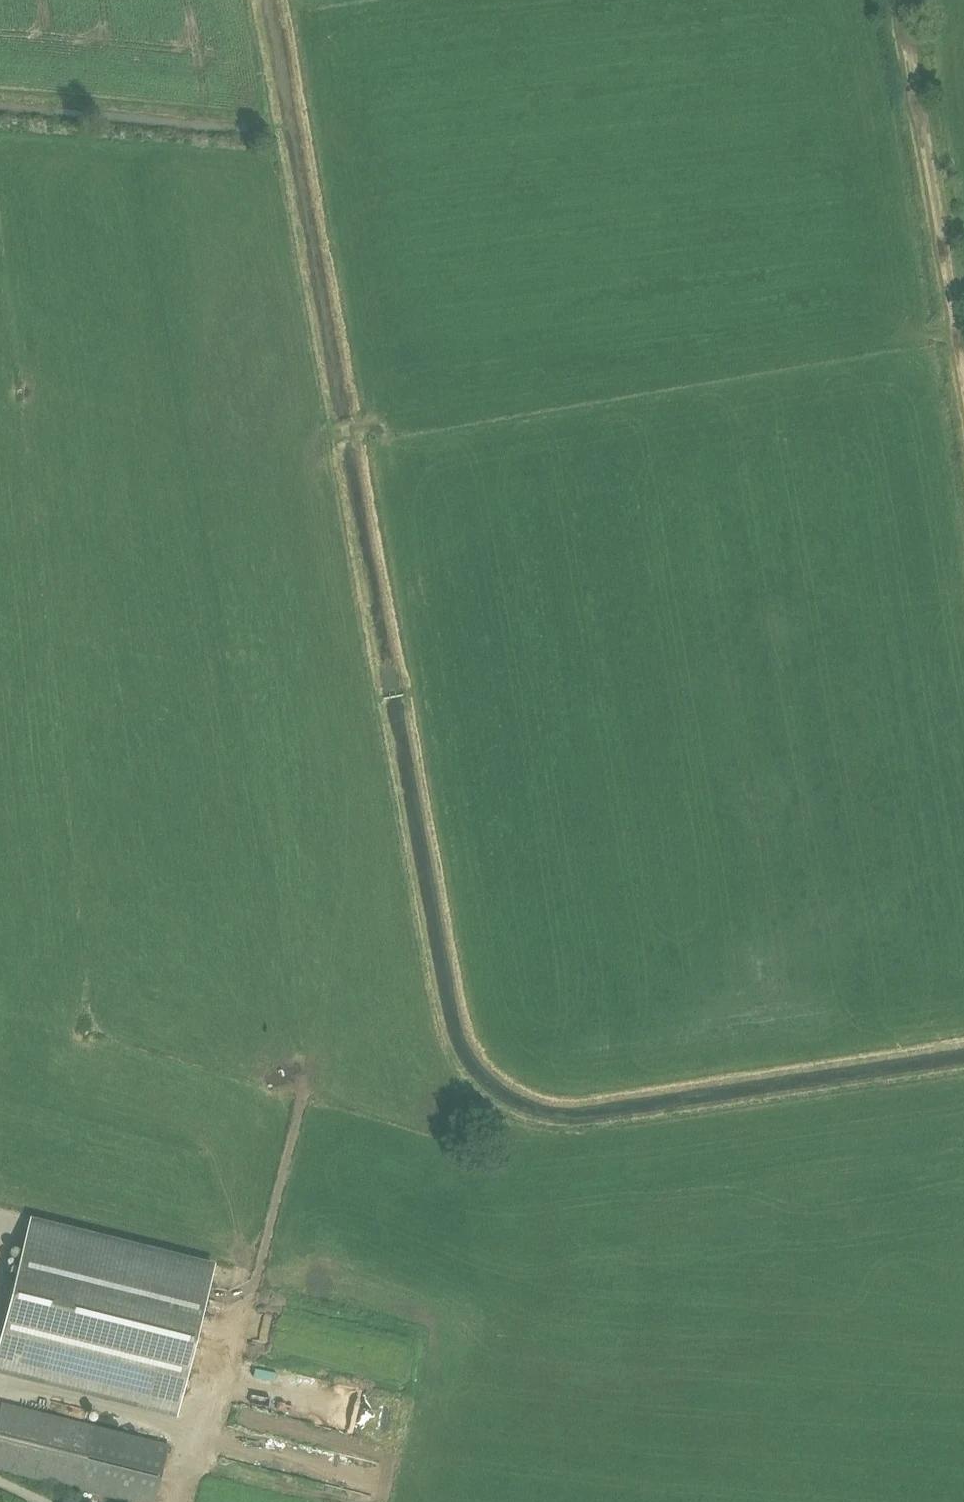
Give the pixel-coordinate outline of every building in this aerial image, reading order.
[(31,1220),(0,1343),(0,1369),(177,1413),(214,1266),(31,1220)] [(95,1427),(2,1403),(0,1413),(0,1469),(132,1501),(155,1501),(169,1445),(95,1427)]
